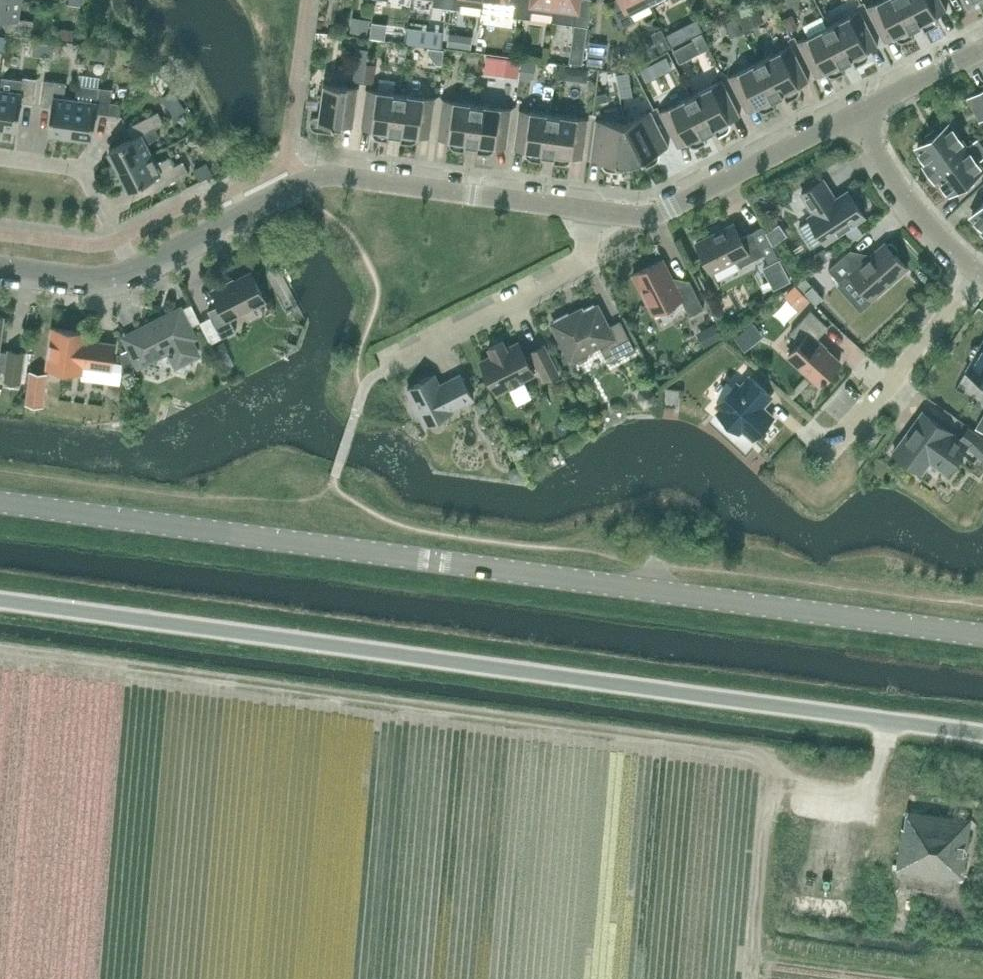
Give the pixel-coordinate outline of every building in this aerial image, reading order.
[(21,0),(0,0),(0,17),(8,18),(7,30),(31,33),(33,20),(19,18),(21,0)] [(446,7),(459,9),(460,0),(447,0),(446,7)] [(496,14),(517,16),(519,0),(496,0),(496,14)] [(517,16),(530,18),(531,11),(553,14),(555,0),(519,0),(517,16)] [(553,14),(567,16),(567,23),(587,26),(591,0),(555,0),(553,14)] [(608,2),(621,27),(633,21),(630,14),(650,5),(647,0),(612,0),(608,2)] [(915,26),(902,0),(878,0),(866,6),(884,42),(895,36),(896,38),(898,39),(900,40),(902,40),(904,40),(906,40),(913,36),(914,36),(910,28),(915,26)] [(947,10),(942,0),(902,0),(915,26),(916,26),(916,25),(921,23),(924,31),(926,30),(925,30),(932,26),(934,25),(935,23),(936,22),(937,20),(936,17),(936,15),(947,10)] [(745,27),(762,18),(757,8),(740,17),(745,27)] [(867,50),(878,45),(860,9),(828,25),(846,61),(847,61),(847,60),(852,58),(855,66),(857,65),(856,65),(863,61),(865,60),(866,59),(867,57),(868,55),(867,52),(867,50)] [(788,30),(796,26),(790,15),(783,19),(788,30)] [(724,34),(741,26),(736,17),(720,25),(724,34)] [(846,61),(828,25),(797,41),(815,77),(826,71),(827,73),(829,74),(831,75),(833,75),(835,75),(837,75),(844,71),(844,72),(845,71),(841,63),(846,61)] [(700,52),(709,47),(702,32),(692,37),(700,52)] [(43,56),(45,44),(35,42),(33,54),(43,56)] [(45,44),(43,56),(52,57),(54,45),(45,44)] [(798,85),(809,80),(791,44),(759,60),(778,96),(778,95),(783,93),(787,101),(788,100),(794,96),(796,95),(797,94),(798,92),(799,90),(799,87),(798,85)] [(443,62),(445,50),(432,49),(431,61),(443,62)] [(571,50),(569,61),(581,63),(583,52),(571,50)] [(777,96),(778,96),(759,60),(728,76),(746,112),(757,106),(758,108),(760,109),(762,110),(764,111),(766,110),(768,110),(775,106),(775,107),(776,106),(772,98),(777,96)] [(641,80),(650,75),(644,64),(635,69),(641,80)] [(23,79),(2,77),(0,89),(0,91),(0,125),(18,128),(21,102),(33,103),(36,78),(23,77),(23,79)] [(729,120),(740,115),(722,79),(691,95),(709,131),(709,130),(714,128),(718,136),(719,135),(726,131),(727,130),(729,128),(729,127),(730,125),(730,122),(729,120)] [(64,97),(66,83),(44,80),(40,104),(52,106),(49,132),(53,132),(55,135),(63,136),(65,134),(71,135),(76,99),(64,97)] [(354,127),(359,87),(323,83),(319,115),(315,115),(312,118),(310,122),(311,126),(313,129),(317,130),(333,132),(333,133),(334,133),(335,124),(341,125),(340,125),(354,127)] [(118,115),(120,103),(110,102),(111,89),(78,84),(76,99),(71,135),(76,136),(78,138),(86,139),(89,137),(93,138),(96,112),(118,115)] [(395,133),(401,93),(366,88),(360,128),(372,130),(372,132),(373,134),(374,135),(376,137),(377,138),(379,139),(387,140),(388,140),(389,132),(395,132),(395,133)] [(430,137),(436,98),(401,93),(395,133),(396,133),(396,132),(401,133),(400,142),(401,142),(409,143),(411,143),(413,142),(415,141),(416,139),(417,138),(418,136),(430,137)] [(599,101),(608,100),(607,93),(598,94),(599,101)] [(708,131),(709,131),(691,95),(659,111),(677,147),(688,141),(689,143),(691,144),(693,145),(695,145),(697,145),(699,145),(706,141),(707,141),(703,133),(708,131)] [(472,143),(477,103),(442,99),(437,138),(449,140),(449,142),(450,144),(451,146),(452,147),(454,148),(456,149),(464,150),(465,151),(466,142),(471,143),(472,143)] [(507,148),(512,108),(477,103),(472,143),(478,144),(476,152),(478,152),(485,153),(487,153),(489,152),(491,151),(493,150),(494,148),(495,146),(507,148)] [(548,153),(554,114),(519,109),(513,149),(526,150),(526,152),(526,154),(527,156),(529,158),(531,159),(533,159),(540,160),(540,161),(541,161),(543,152),(548,153)] [(657,159),(658,157),(659,155),(658,153),(658,151),(669,145),(651,110),(625,123),(631,162),(634,162),(637,161),(642,159),(646,166),(647,166),(647,165),(654,162),(656,161),(657,159)] [(119,170),(151,153),(146,143),(160,136),(155,127),(164,123),(158,111),(127,127),(132,138),(109,150),(111,153),(109,157),(113,164),(116,165),(119,170)] [(583,158),(589,118),(554,114),(548,153),(549,154),(549,153),(554,154),(553,162),(554,163),(554,162),(562,163),(564,163),(566,163),(568,162),(569,160),(571,158),(571,156),(583,158)] [(631,162),(625,123),(595,119),(590,159),(602,161),(602,163),(603,165),(604,167),(605,168),(607,169),(609,170),(617,171),(618,171),(619,163),(623,163),(626,163),(629,163),(631,162)] [(928,139),(917,147),(928,162),(924,165),(930,173),(965,146),(949,124),(938,132),(928,139)] [(965,146),(930,173),(935,181),(939,178),(950,192),(982,169),(978,164),(967,148),(965,146)] [(170,156),(157,163),(151,153),(119,170),(129,189),(152,177),(158,188),(189,172),(183,160),(174,165),(170,156)] [(206,163),(194,169),(200,180),(212,174),(211,172),(208,166),(206,163)] [(830,194),(832,193),(823,179),(801,194),(814,213),(809,216),(825,242),(864,216),(848,191),(834,200),(830,194)] [(972,216),(982,226),(982,203),(972,216)] [(763,226),(741,237),(734,223),(721,229),(722,231),(712,236),(711,234),(696,242),(711,272),(737,259),(740,266),(764,254),(769,262),(778,257),(763,226)] [(776,226),(766,232),(772,244),(783,237),(776,226)] [(850,250),(828,269),(840,282),(838,283),(860,309),(871,299),(907,267),(895,254),(897,252),(897,249),(892,243),(889,243),(887,244),(885,242),(862,263),(850,250)] [(677,286),(671,277),(663,259),(633,274),(653,314),(681,299),(690,315),(703,308),(689,280),(677,286)] [(229,317),(265,299),(252,273),(213,292),(220,304),(208,310),(222,337),(236,330),(229,317)] [(813,278),(803,287),(812,296),(821,288),(813,278)] [(595,307),(594,304),(594,303),(583,308),(585,312),(574,317),(572,313),(569,315),(568,312),(554,319),(555,322),(552,324),(571,359),(573,358),(574,360),(579,362),(588,358),(589,353),(588,350),(607,341),(616,358),(634,348),(620,320),(608,327),(597,306),(595,307)] [(190,339),(194,337),(180,309),(125,337),(139,365),(169,350),(176,365),(198,354),(190,339)] [(816,339),(828,326),(810,310),(790,332),(796,337),(796,346),(788,355),(819,384),(823,379),(824,380),(827,376),(840,361),(816,339)] [(86,343),(88,332),(52,327),(46,367),(82,372),(84,361),(96,362),(96,367),(111,369),(115,343),(99,341),(99,345),(86,343)] [(518,341),(506,347),(503,340),(489,348),(492,355),(480,361),(497,393),(509,387),(509,388),(523,381),(523,380),(535,374),(533,371),(540,368),(545,379),(558,373),(544,344),(531,351),(532,353),(526,356),(518,341)] [(981,345),(977,345),(974,346),(971,349),(970,352),(970,356),(972,359),(966,370),(982,380),(982,341),(981,345)] [(6,371),(5,380),(4,385),(20,387),(20,382),(25,352),(9,350),(8,352),(0,351),(0,370),(6,371)] [(452,409),(472,399),(460,374),(439,385),(435,375),(430,377),(428,376),(421,380),(420,382),(407,389),(413,401),(411,403),(416,414),(419,412),(425,425),(453,411),(452,409)] [(761,406),(771,395),(751,376),(740,387),(735,383),(717,403),(722,408),(717,412),(722,417),(723,421),(724,422),(729,427),(733,427),(738,431),(742,427),(754,438),(773,417),(761,406)] [(950,432),(923,411),(893,452),(909,463),(906,467),(917,475),(919,471),(921,472),(930,460),(946,472),(966,445),(969,447),(982,459),(982,438),(980,435),(968,426),(959,439),(950,432)] [(902,827),(897,870),(963,878),(971,819),(906,810),(904,827),(902,827)]
